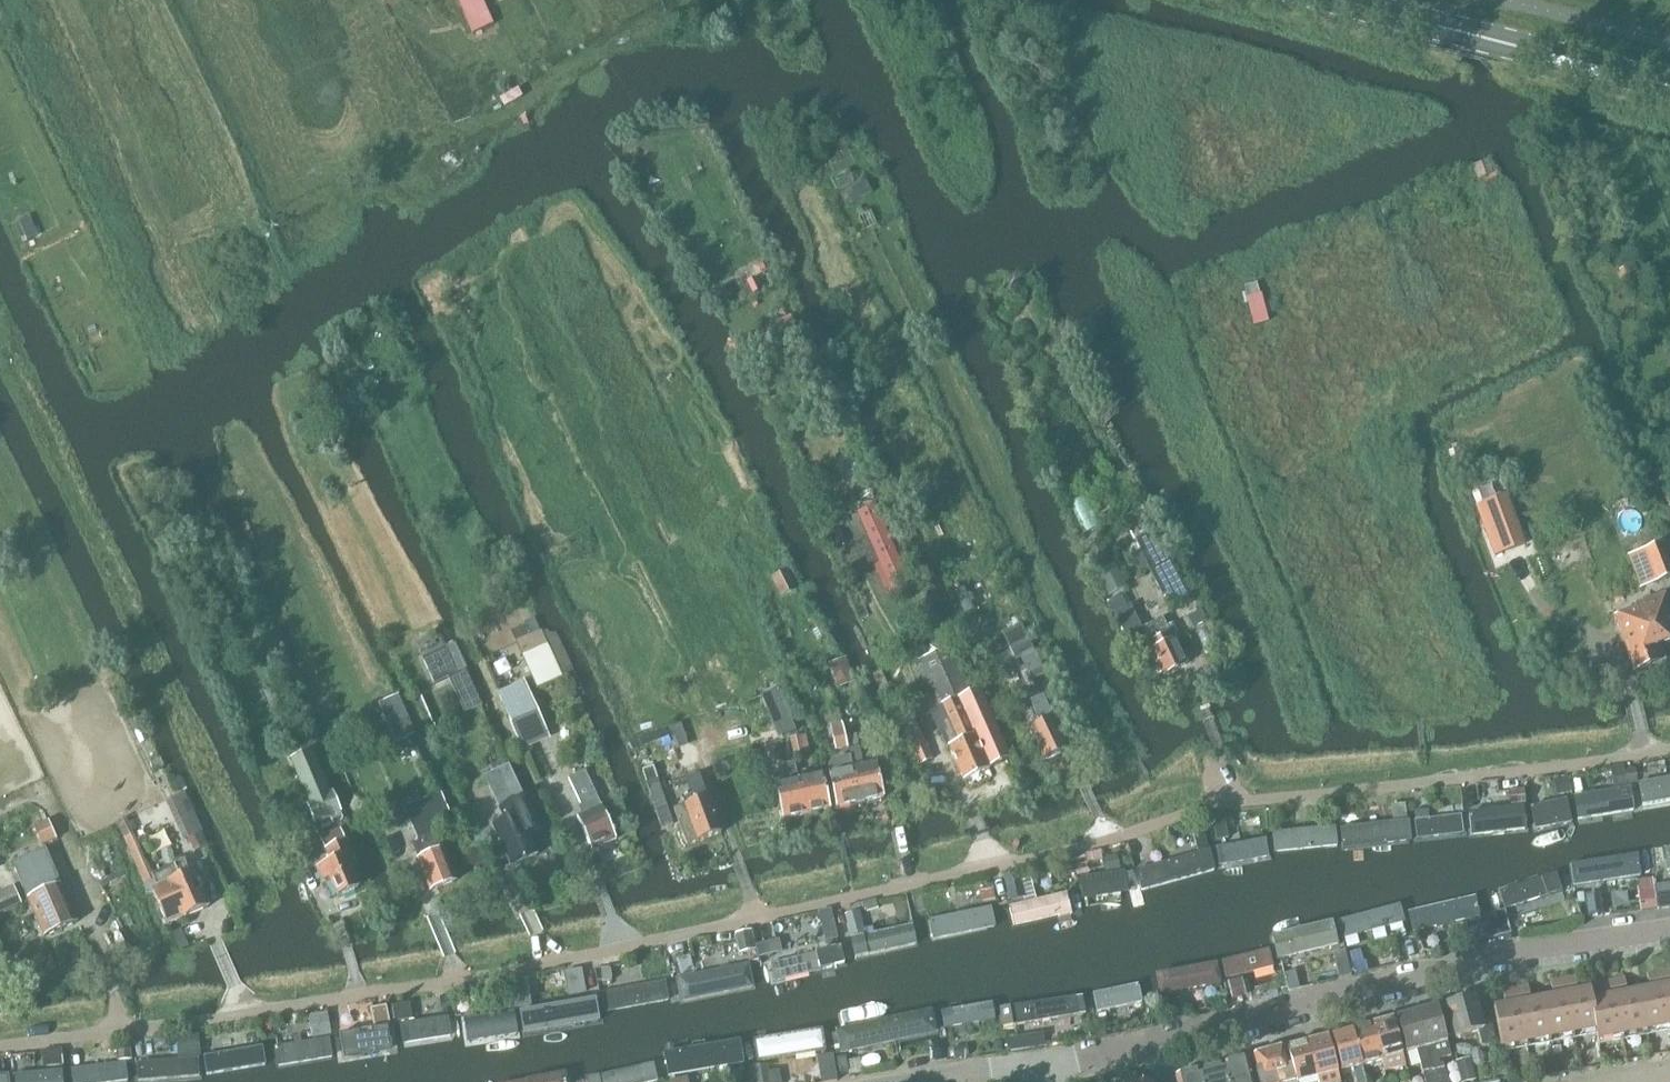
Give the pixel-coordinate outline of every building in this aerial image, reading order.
[(474,31),(496,22),(487,0),(461,0),(474,31)] [(1261,278),(1246,283),(1258,323),(1273,319),(1261,278)] [(1495,555),(1529,543),(1510,491),(1476,503),(1495,555)] [(857,513),(891,588),(908,580),(875,505),(857,513)] [(1149,569),(1150,571),(1151,571),(1164,597),(1168,595),(1175,607),(1190,599),(1172,563),(1173,562),(1170,557),(1166,558),(1152,531),(1134,540),(1140,551),(1131,556),(1141,574),(1149,569)] [(1085,548),(1109,595),(1125,587),(1101,540),(1085,548)] [(1663,543),(1643,550),(1655,583),(1669,578),(1669,562),(1663,543)] [(771,578),(780,597),(797,589),(787,570),(771,578)] [(1665,593),(1634,605),(1635,608),(1615,616),(1635,671),(1665,660),(1660,645),(1669,641),(1669,606),(1665,593)] [(1121,596),(1106,604),(1111,614),(1127,606),(1121,596)] [(1145,636),(1164,675),(1185,665),(1175,643),(1180,640),(1172,624),(1167,626),(1163,618),(1142,628),(1130,606),(1116,613),(1130,643),(1145,636)] [(1188,616),(1193,627),(1206,621),(1200,610),(1188,616)] [(511,632),(537,688),(562,677),(540,632),(532,635),(527,625),(511,632)] [(1046,674),(1023,627),(1015,631),(1021,644),(1015,647),(1032,681),(1046,674)] [(447,647),(436,652),(422,659),(434,684),(459,673),(447,647)] [(932,683),(942,706),(958,742),(949,747),(964,781),(990,769),(965,713),(976,707),(948,648),(919,661),(921,665),(914,669),(923,688),(932,683)] [(498,693),(504,705),(511,723),(523,749),(550,738),(538,711),(530,694),(524,681),(498,693)] [(378,704),(395,743),(415,734),(399,695),(378,704)] [(1052,718),(1042,697),(1031,701),(1040,724),(1029,729),(1044,761),(1067,750),(1052,718)] [(770,724),(777,740),(802,730),(795,714),(770,724)] [(917,724),(903,730),(918,766),(933,759),(917,724)] [(857,727),(844,730),(848,747),(861,744),(857,727)] [(848,747),(844,730),(831,732),(835,750),(848,747)] [(803,737),(790,740),(794,757),(807,754),(803,737)] [(794,757),(790,740),(777,743),(781,760),(794,757)] [(849,750),(850,757),(860,803),(884,798),(877,763),(863,766),(859,748),(849,750)] [(307,804),(314,822),(317,821),(341,811),(333,792),(331,793),(312,750),(290,759),(309,803),(307,804)] [(860,803),(850,757),(832,761),(828,767),(829,773),(836,808),(860,803)] [(807,814),(799,780),(795,763),(785,765),(789,782),(775,785),(783,820),(807,814)] [(484,777),(505,821),(493,827),(512,867),(536,856),(527,836),(539,830),(509,765),(484,777)] [(1637,783),(1635,769),(1625,771),(1627,785),(1633,784),(1637,783)] [(1615,787),(1626,786),(1623,770),(1613,772),(1615,787)] [(804,779),(799,780),(807,814),(831,809),(823,774),(808,778),(806,771),(802,772),(804,779)] [(696,801),(674,810),(687,846),(721,833),(708,797),(699,774),(687,779),(693,795),(694,795),(696,801)] [(571,781),(576,795),(585,814),(577,817),(592,850),(617,839),(614,833),(616,832),(614,829),(613,830),(602,806),(593,788),(587,775),(571,781)] [(1557,780),(1560,798),(1569,796),(1572,796),(1569,778),(1557,780)] [(1637,786),(1642,813),(1669,808),(1669,781),(1637,786)] [(1507,791),(1509,806),(1526,804),(1524,789),(1507,791)] [(1630,789),(1574,797),(1577,821),(1633,813),(1630,789)] [(657,813),(662,829),(673,825),(668,809),(667,810),(661,792),(651,796),(657,813)] [(404,809),(417,838),(454,823),(442,793),(404,809)] [(1568,801),(1531,807),(1535,831),(1572,825),(1568,801)] [(177,812),(193,850),(207,844),(190,806),(177,812)] [(1525,808),(1469,814),(1472,839),(1527,834),(1525,808)] [(1429,818),(1428,810),(1415,812),(1416,819),(1429,818)] [(1317,816),(1318,826),(1331,825),(1330,815),(1317,816)] [(1462,817),(1414,822),(1416,843),(1465,838),(1462,817)] [(185,860),(152,875),(126,819),(117,823),(123,835),(146,885),(146,892),(166,936),(172,933),(167,925),(184,917),(185,918),(208,908),(192,872),(190,873),(185,860)] [(33,827),(42,847),(57,840),(48,820),(33,827)] [(1228,838),(1224,820),(1213,822),(1217,840),(1228,838)] [(1410,823),(1340,829),(1343,852),(1412,846),(1410,823)] [(1336,829),(1273,834),(1275,856),(1338,851),(1336,829)] [(1192,833),(1196,851),(1207,848),(1203,831),(1192,833)] [(419,860),(418,860),(431,891),(455,881),(443,850),(436,835),(412,844),(419,860)] [(1266,838),(1215,850),(1220,872),(1271,860),(1266,838)] [(326,850),(331,862),(317,869),(323,883),(330,880),(338,898),(359,889),(351,871),(357,868),(346,841),(326,850)] [(15,865),(29,897),(61,883),(47,851),(15,865)] [(1210,851),(1134,872),(1140,893),(1215,872),(1210,851)] [(1638,855),(1569,866),(1573,888),(1641,877),(1638,855)] [(1117,856),(1105,858),(1108,871),(1120,868),(1117,856)] [(1004,874),(1010,900),(1026,897),(1020,870),(1004,874)] [(1125,873),(1079,880),(1082,902),(1128,896),(1125,873)] [(1557,874),(1499,892),(1504,912),(1563,893),(1557,874)] [(1658,907),(1669,905),(1669,887),(1669,879),(1654,881),(1658,907)] [(61,883),(29,897),(28,898),(45,936),(78,922),(61,883)] [(980,889),(982,902),(995,899),(993,887),(980,889)] [(1653,892),(1640,894),(1642,909),(1656,908),(1653,892)] [(1072,916),(1066,894),(1009,908),(1014,930),(1072,916)] [(1587,897),(1590,914),(1602,912),(1599,894),(1587,897)] [(1482,917),(1476,897),(1408,915),(1414,935),(1482,917)] [(828,940),(842,936),(833,905),(820,909),(828,940)] [(1399,906),(1338,922),(1343,940),(1404,924),(1399,906)] [(991,908),(927,921),(931,944),(996,931),(991,908)] [(845,914),(851,937),(864,934),(859,911),(845,914)] [(1506,912),(1475,919),(1481,940),(1511,933),(1506,912)] [(1333,923),(1270,938),(1276,963),(1339,948),(1333,923)] [(914,924),(850,938),(855,962),(919,948),(914,924)] [(759,956),(771,953),(765,927),(753,930),(759,956)] [(752,930),(736,934),(739,951),(746,950),(748,958),(757,956),(752,930)] [(842,948),(770,964),(775,985),(847,969),(842,948)] [(1334,952),(1340,976),(1351,972),(1345,949),(1342,950),(1334,952)] [(1269,951),(1221,962),(1226,982),(1274,970),(1269,951)] [(571,994),(590,990),(584,965),(565,969),(571,994)] [(749,965),(675,979),(680,1005),(754,991),(749,965)] [(1218,965),(1154,975),(1158,997),(1221,986),(1218,965)] [(601,969),(603,981),(603,982),(612,981),(610,967),(601,969)] [(1663,970),(1655,972),(1657,982),(1665,980),(1663,970)] [(1657,982),(1655,972),(1647,973),(1648,984),(1657,982)] [(1575,976),(1567,978),(1569,988),(1577,986),(1575,976)] [(1567,978),(1559,979),(1560,989),(1569,988),(1567,978)] [(1625,978),(1616,979),(1618,989),(1627,988),(1625,978)] [(527,979),(513,981),(517,1008),(531,1006),(527,979)] [(1560,989),(1559,979),(1550,981),(1552,991),(1560,989)] [(1616,979),(1608,981),(1610,991),(1618,989),(1616,979)] [(1229,982),(1233,998),(1241,996),(1237,980),(1229,982)] [(665,981),(602,993),(606,1013),(669,1002),(665,981)] [(1610,991),(1608,981),(1599,982),(1601,993),(1610,991)] [(1139,984),(1093,994),(1097,1013),(1143,1003),(1139,984)] [(1528,985),(1519,987),(1522,997),(1530,996),(1528,985)] [(1663,986),(1639,991),(1647,1030),(1669,1026),(1669,1024),(1663,986)] [(1519,987),(1511,988),(1513,999),(1522,997),(1519,987)] [(512,988),(499,990),(501,1007),(515,1005),(512,988)] [(1513,999),(1511,988),(1503,990),(1505,1000),(1513,999)] [(1598,1040),(1599,1039),(1589,989),(1566,994),(1573,1033),(1596,1029),(1597,1036),(1598,1040)] [(1623,1035),(1616,995),(1593,1000),(1591,989),(1589,989),(1599,1039),(1623,1035)] [(1647,1030),(1639,991),(1616,995),(1623,1035),(1647,1030)] [(1566,994),(1542,998),(1550,1038),(1573,1033),(1566,994)] [(1087,995),(998,1010),(1002,1032),(1091,1017),(1087,995)] [(1447,1004),(1456,1037),(1479,1031),(1483,1047),(1497,1043),(1487,1002),(1476,1005),(1474,996),(1447,1004)] [(596,998),(521,1011),(526,1039),(601,1025),(596,998)] [(1542,998),(1519,1003),(1526,1042),(1550,1038),(1542,998)] [(1171,1012),(1169,1000),(1159,1002),(1161,1014),(1171,1012)] [(392,1006),(395,1022),(412,1019),(410,1003),(392,1006)] [(991,1003),(942,1012),(945,1029),(994,1021),(991,1003)] [(1526,1042),(1519,1003),(1494,1008),(1502,1047),(1526,1042)] [(380,1006),(370,1008),(371,1014),(373,1027),(388,1024),(391,1023),(387,1005),(384,1006),(380,1006)] [(1417,1012),(1435,1078),(1435,1081),(1448,1081),(1443,1064),(1440,1064),(1439,1060),(1451,1057),(1438,1006),(1417,1012)] [(935,1011),(837,1030),(842,1054),(940,1035),(935,1011)] [(309,1016),(313,1038),(332,1034),(327,1012),(309,1016)] [(515,1012),(462,1021),(466,1047),(519,1039),(515,1012)] [(1416,1050),(1425,1081),(1435,1081),(1435,1078),(1417,1012),(1397,1018),(1406,1053),(1416,1050)] [(449,1018),(400,1024),(402,1047),(452,1041),(449,1018)] [(1109,1030),(1107,1018),(1098,1020),(1100,1032),(1109,1030)] [(1393,1019),(1372,1025),(1381,1060),(1384,1070),(1406,1065),(1393,1019)] [(390,1025),(338,1035),(342,1056),(394,1046),(390,1025)] [(1372,1025),(1352,1030),(1362,1065),(1381,1060),(1372,1025)] [(1600,1046),(1669,1033),(1669,1026),(1647,1030),(1623,1035),(1599,1039),(1600,1046)] [(823,1029),(754,1040),(758,1064),(827,1053),(823,1029)] [(1502,1047),(1503,1054),(1597,1036),(1596,1029),(1573,1033),(1550,1038),(1526,1042),(1502,1047)] [(200,1055),(198,1035),(194,1035),(193,1030),(182,1031),(184,1057),(200,1055)] [(1352,1030),(1332,1036),(1342,1071),(1362,1065),(1352,1030)] [(201,1038),(202,1048),(212,1047),(211,1037),(201,1038)] [(1307,1043),(1316,1078),(1318,1081),(1341,1081),(1328,1037),(1307,1043)] [(330,1039),(274,1048),(277,1069),(333,1061),(330,1039)] [(1019,1042),(1021,1050),(1032,1047),(1031,1040),(1019,1042)] [(739,1041),(664,1055),(669,1079),(743,1066),(739,1041)] [(994,1043),(995,1052),(1002,1051),(1001,1042),(994,1043)] [(1287,1048),(1297,1081),(1301,1081),(1316,1078),(1307,1043),(1287,1048)] [(264,1045),(204,1051),(206,1074),(266,1068),(264,1045)] [(953,1049),(955,1058),(968,1056),(967,1046),(953,1049)] [(1287,1046),(1269,1051),(1277,1081),(1297,1081),(1287,1048),(1287,1046)] [(117,1048),(119,1062),(131,1061),(130,1047),(117,1048)] [(63,1065),(62,1049),(46,1050),(47,1066),(63,1065)] [(1269,1051),(1251,1056),(1259,1081),(1277,1081),(1269,1051)] [(71,1055),(72,1065),(77,1064),(77,1058),(83,1058),(83,1054),(71,1055)] [(822,1058),(826,1081),(835,1080),(831,1056),(822,1058)] [(836,1058),(839,1073),(849,1071),(847,1056),(836,1058)] [(131,1065),(133,1081),(176,1081),(199,1080),(197,1058),(131,1065)] [(1248,1058),(1224,1064),(1228,1081),(1254,1081),(1248,1058)] [(1460,1081),(1467,1081),(1475,1080),(1469,1058),(1455,1062),(1460,1081)] [(585,1079),(586,1081),(658,1081),(654,1063),(585,1079)] [(71,1070),(73,1081),(127,1081),(125,1064),(71,1070)] [(1203,1081),(1228,1081),(1224,1064),(1223,1064),(1200,1070),(1199,1070),(1203,1081)] [(756,1081),(781,1081),(779,1070),(768,1072),(767,1066),(754,1068),(756,1081)] [(1199,1070),(1175,1076),(1177,1081),(1203,1081),(1199,1070)] [(14,1075),(15,1081),(66,1081),(65,1073),(14,1075)] [(521,1081),(567,1081),(565,1074),(521,1081)]
